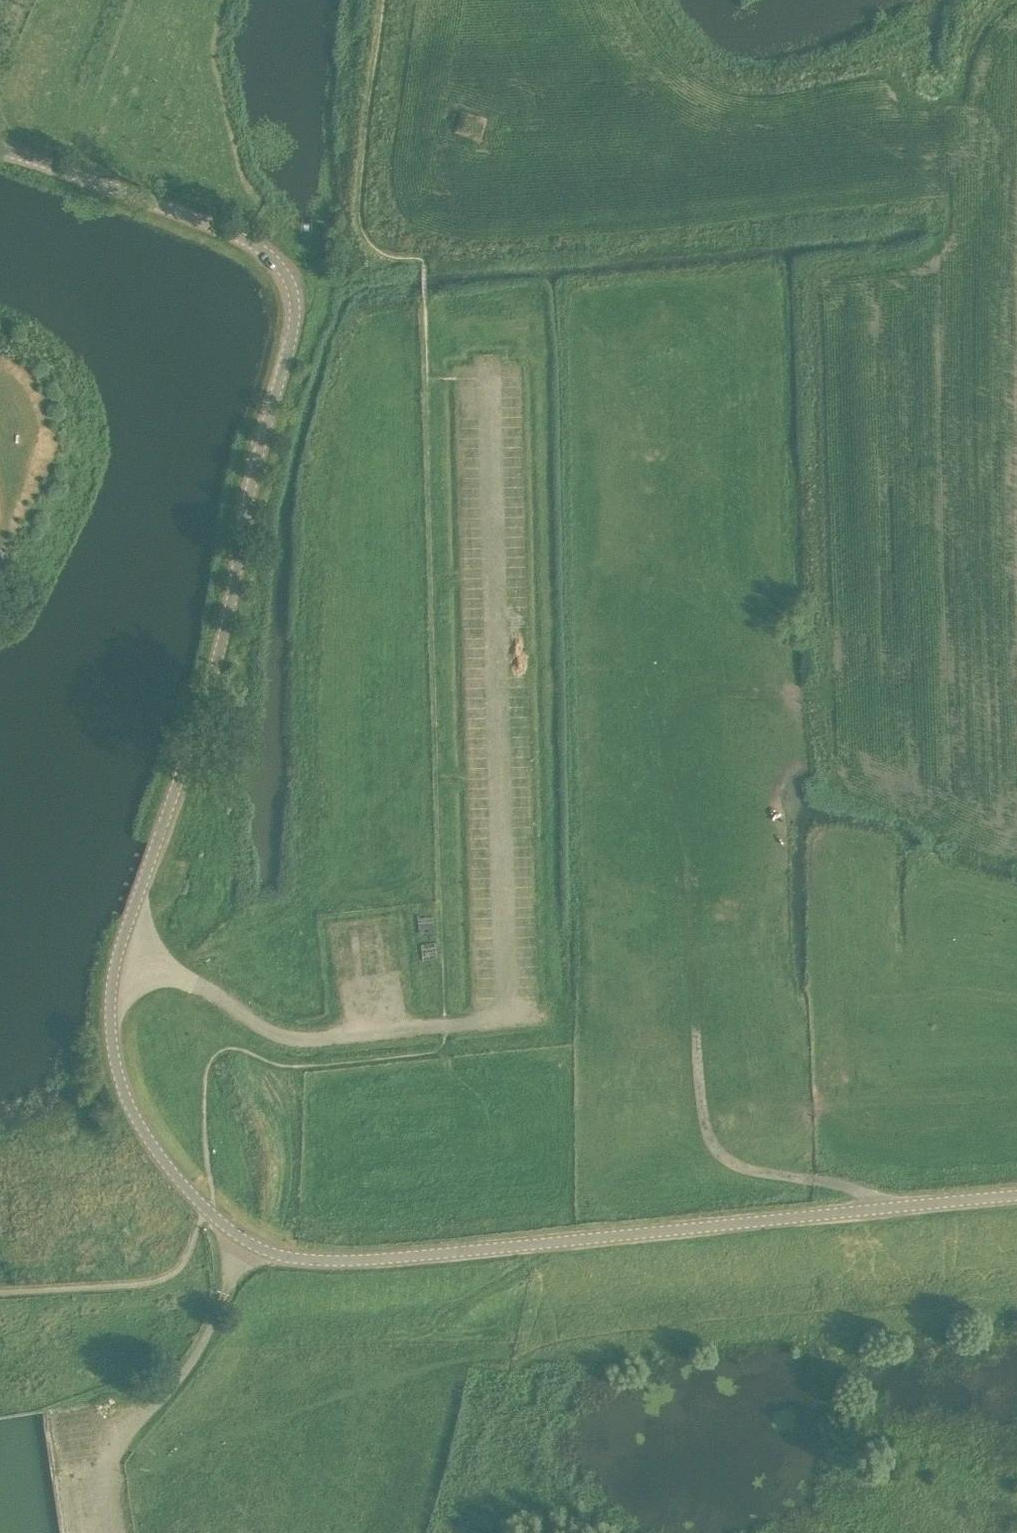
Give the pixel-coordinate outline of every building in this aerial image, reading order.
[(312,222),(301,222),(301,232),(312,233),(312,222)]
